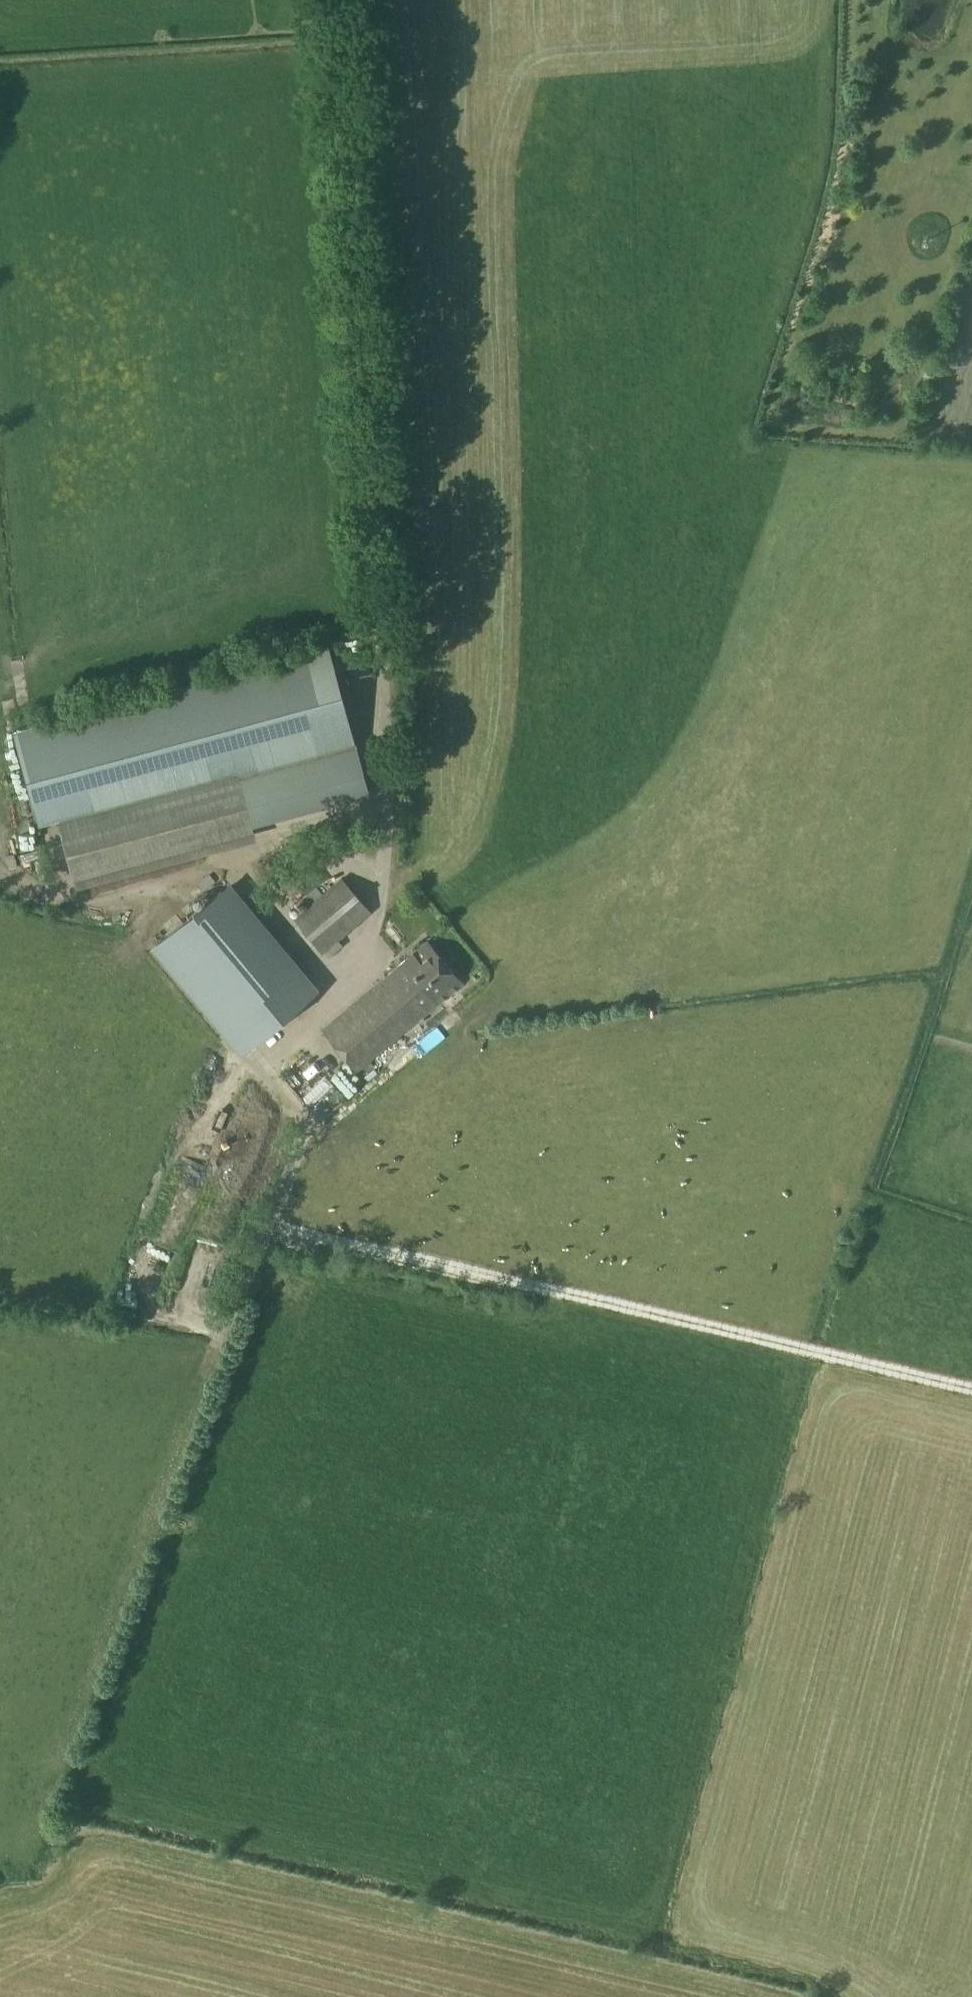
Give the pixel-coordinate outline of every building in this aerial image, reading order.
[(327,646),(12,732),(39,829),(60,823),(73,872),(368,790),(327,646)] [(294,918),(322,952),(371,910),(342,878),(294,918)] [(118,904),(140,895),(133,879),(112,888),(118,904)] [(48,881),(36,888),(44,902),(56,895),(48,881)] [(245,1052),(310,996),(220,890),(155,945),(245,1052)] [(322,1029),(356,1071),(463,983),(428,941),(322,1029)]
